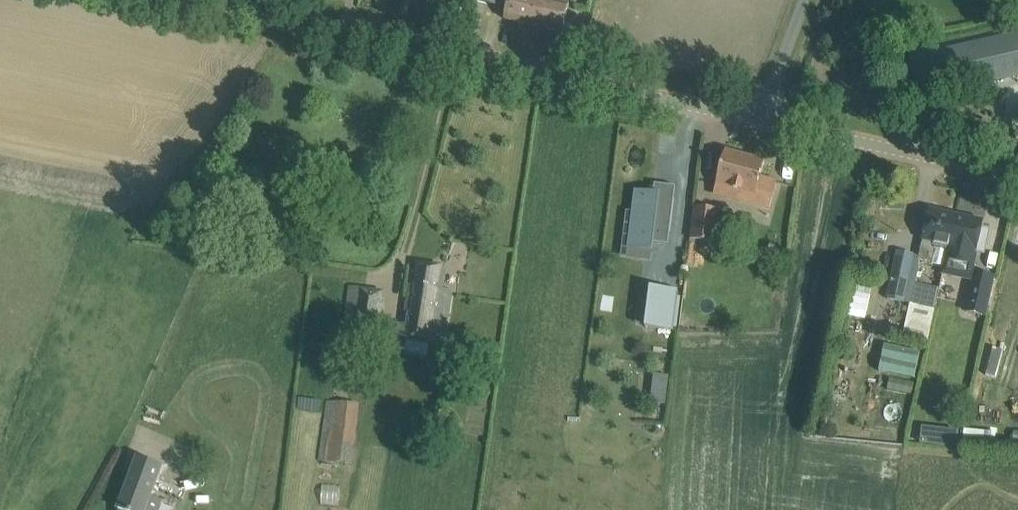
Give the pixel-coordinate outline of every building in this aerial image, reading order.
[(570,5),(549,0),(509,0),(505,19),(563,32),(570,5)] [(1002,29),(1004,38),(910,58),(919,97),(1017,76),(1017,25),(1002,29)] [(718,185),(717,190),(717,192),(718,194),(721,196),(741,202),(744,192),(754,194),(759,178),(763,160),(727,151),(722,170),(718,185)] [(677,181),(656,178),(655,186),(636,184),(628,242),(654,246),(655,237),(669,239),(677,181)] [(717,242),(721,210),(695,207),(690,239),(717,242)] [(943,276),(956,215),(930,209),(920,256),(898,252),(892,279),(888,300),(909,304),(902,337),(928,343),(940,288),(916,282),(920,260),(932,263),(936,247),(946,249),(941,275),(943,276)] [(984,221),(956,215),(943,276),(966,280),(970,265),(974,266),(977,252),(985,254),(991,230),(983,228),(984,221)] [(399,323),(397,337),(407,339),(404,355),(428,359),(431,343),(445,345),(453,290),(444,289),(447,267),(413,262),(406,311),(409,312),(407,324),(399,323)] [(986,316),(995,277),(975,272),(967,311),(986,316)] [(679,285),(651,281),(645,321),(674,325),(679,285)] [(868,318),(872,285),(851,283),(847,316),(868,318)] [(386,289),(350,284),(338,372),(355,374),(361,342),(378,345),(386,289)] [(994,348),(987,375),(996,378),(1004,351),(994,348)] [(875,369),(911,377),(916,357),(879,349),(875,369)] [(655,385),(668,386),(669,375),(656,374),(655,385)] [(352,467),(360,404),(332,401),(325,463),(352,467)] [(948,446),(950,429),(918,425),(916,442),(948,446)] [(132,474),(119,509),(120,509),(158,509),(162,500),(151,496),(156,483),(132,474)]
